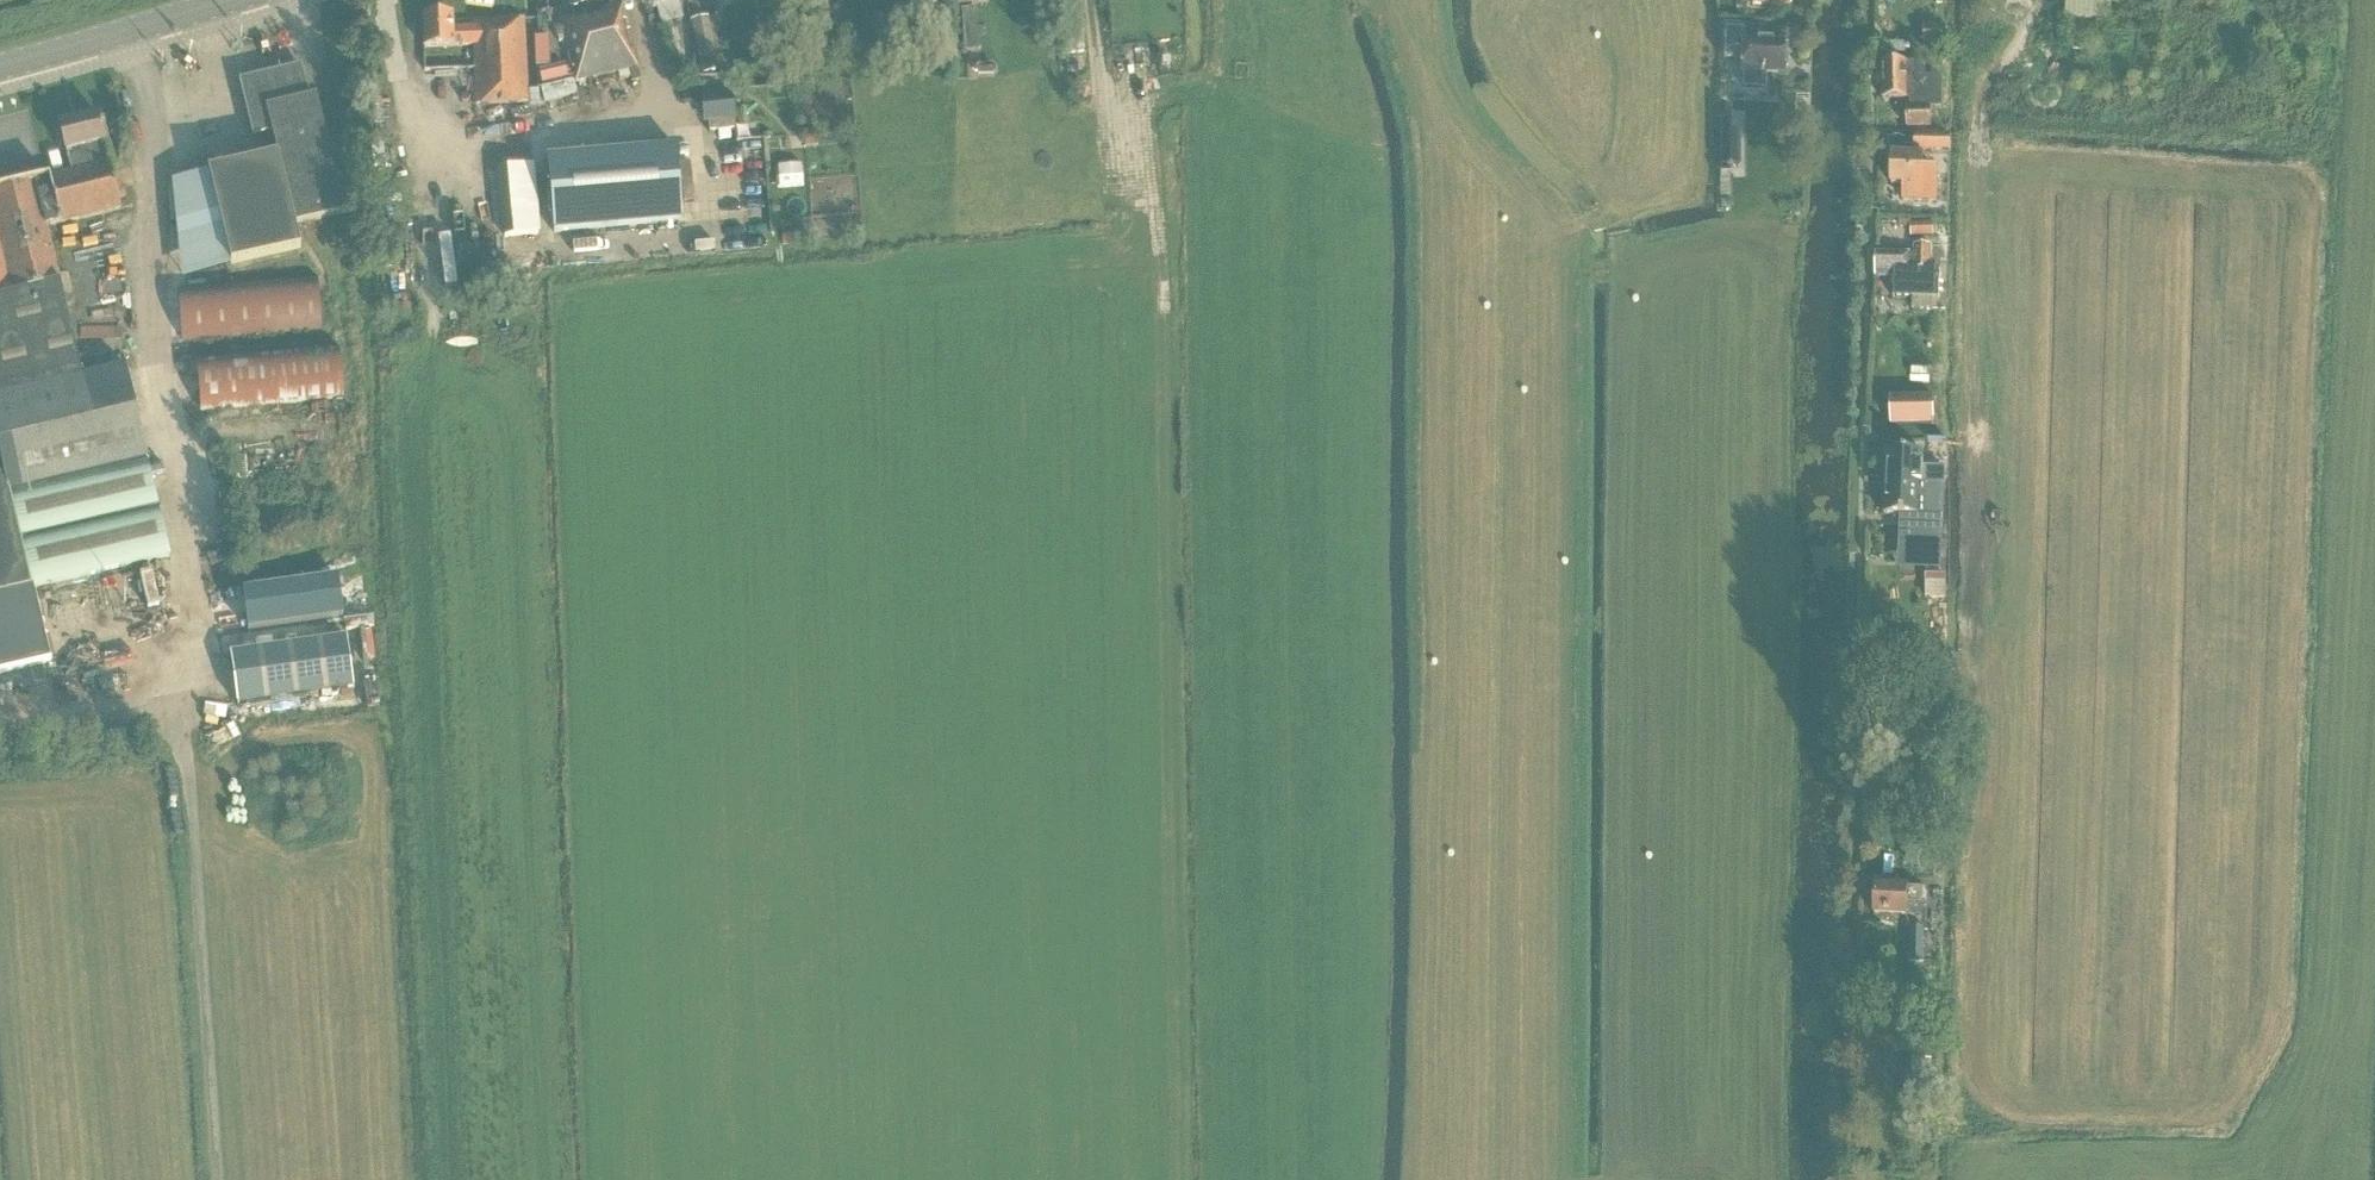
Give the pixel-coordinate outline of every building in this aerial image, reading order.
[(571,7),(574,16),(560,19),(569,53),(567,54),(574,82),(638,67),(634,51),(631,52),(624,24),(620,9),(602,13),(599,0),(570,0),(571,7)] [(2065,16),(2103,19),(2105,0),(2067,0),(2065,16)] [(803,21),(801,5),(788,7),(791,23),(803,21)] [(826,32),(823,8),(808,10),(811,34),(826,32)] [(454,29),(453,14),(423,15),(424,47),(472,44),(476,104),(529,100),(524,19),(472,22),(472,27),(454,29)] [(715,74),(716,74),(712,57),(717,56),(708,16),(691,19),(703,78),(716,75),(715,74)] [(1943,41),(1943,25),(1923,25),(1923,41),(1943,41)] [(1784,73),(1784,43),(1744,42),(1744,28),(1725,28),(1724,58),(1741,59),(1740,72),(1743,72),(1742,87),(1765,87),(1765,73),(1784,73)] [(842,52),(841,37),(832,38),(833,53),(842,52)] [(1926,62),(1883,62),(1883,99),(1908,98),(1909,107),(1904,107),(1905,126),(1931,126),(1931,107),(1942,107),(1941,77),(1926,77),(1926,62)] [(309,97),(301,65),(240,80),(254,135),(272,130),(278,155),(203,173),(203,174),(208,173),(230,265),(300,248),(294,224),(344,212),(316,95),(309,97)] [(50,660),(10,493),(147,460),(124,365),(82,375),(46,226),(118,209),(107,162),(110,162),(98,115),(59,124),(71,171),(0,188),(0,672),(50,660)] [(1739,116),(1720,116),(1720,164),(1739,164),(1739,116)] [(526,143),(525,127),(494,130),(495,146),(526,143)] [(1941,135),(1916,134),(1916,149),(1940,149),(1941,135)] [(675,145),(547,157),(554,231),(682,220),(675,145)] [(1924,155),(1892,154),(1892,183),(1904,184),(1903,199),(1937,200),(1937,171),(1924,170),(1924,155)] [(1729,176),(1729,168),(1720,168),(1720,176),(1729,176)] [(532,226),(531,179),(507,179),(508,227),(532,226)] [(1936,236),(1935,222),(1912,223),(1913,237),(1936,236)] [(1930,268),(1931,244),(1915,244),(1915,253),(1876,252),(1876,275),(1896,276),(1895,296),(1940,298),(1941,268),(1930,268)] [(182,338),(322,327),(318,276),(178,287),(182,338)] [(201,410),(344,398),(339,346),(197,359),(201,410)] [(1937,423),(1936,395),(1891,396),(1892,424),(1937,423)] [(1888,450),(1886,482),(1944,484),(1945,469),(1935,469),(1935,470),(1923,470),(1924,451),(1888,450)] [(147,460),(10,493),(32,585),(169,552),(147,460)] [(1944,484),(1886,482),(1885,514),(1904,514),(1904,525),(1901,524),(1900,543),(1911,543),(1911,554),(1941,556),(1943,500),(1944,500),(1944,484)] [(1947,597),(1947,570),(1926,570),(1926,597),(1947,597)] [(337,579),(244,592),(249,631),(343,617),(337,579)] [(354,687),(347,636),(230,653),(237,703),(354,687)] [(1930,840),(1914,840),(1913,865),(1930,865),(1930,840)] [(1923,903),(1923,888),(1908,887),(1908,886),(1875,885),(1875,915),(1908,916),(1908,903),(1923,903)] [(1927,927),(1911,927),(1910,961),(1926,961),(1927,927)]
